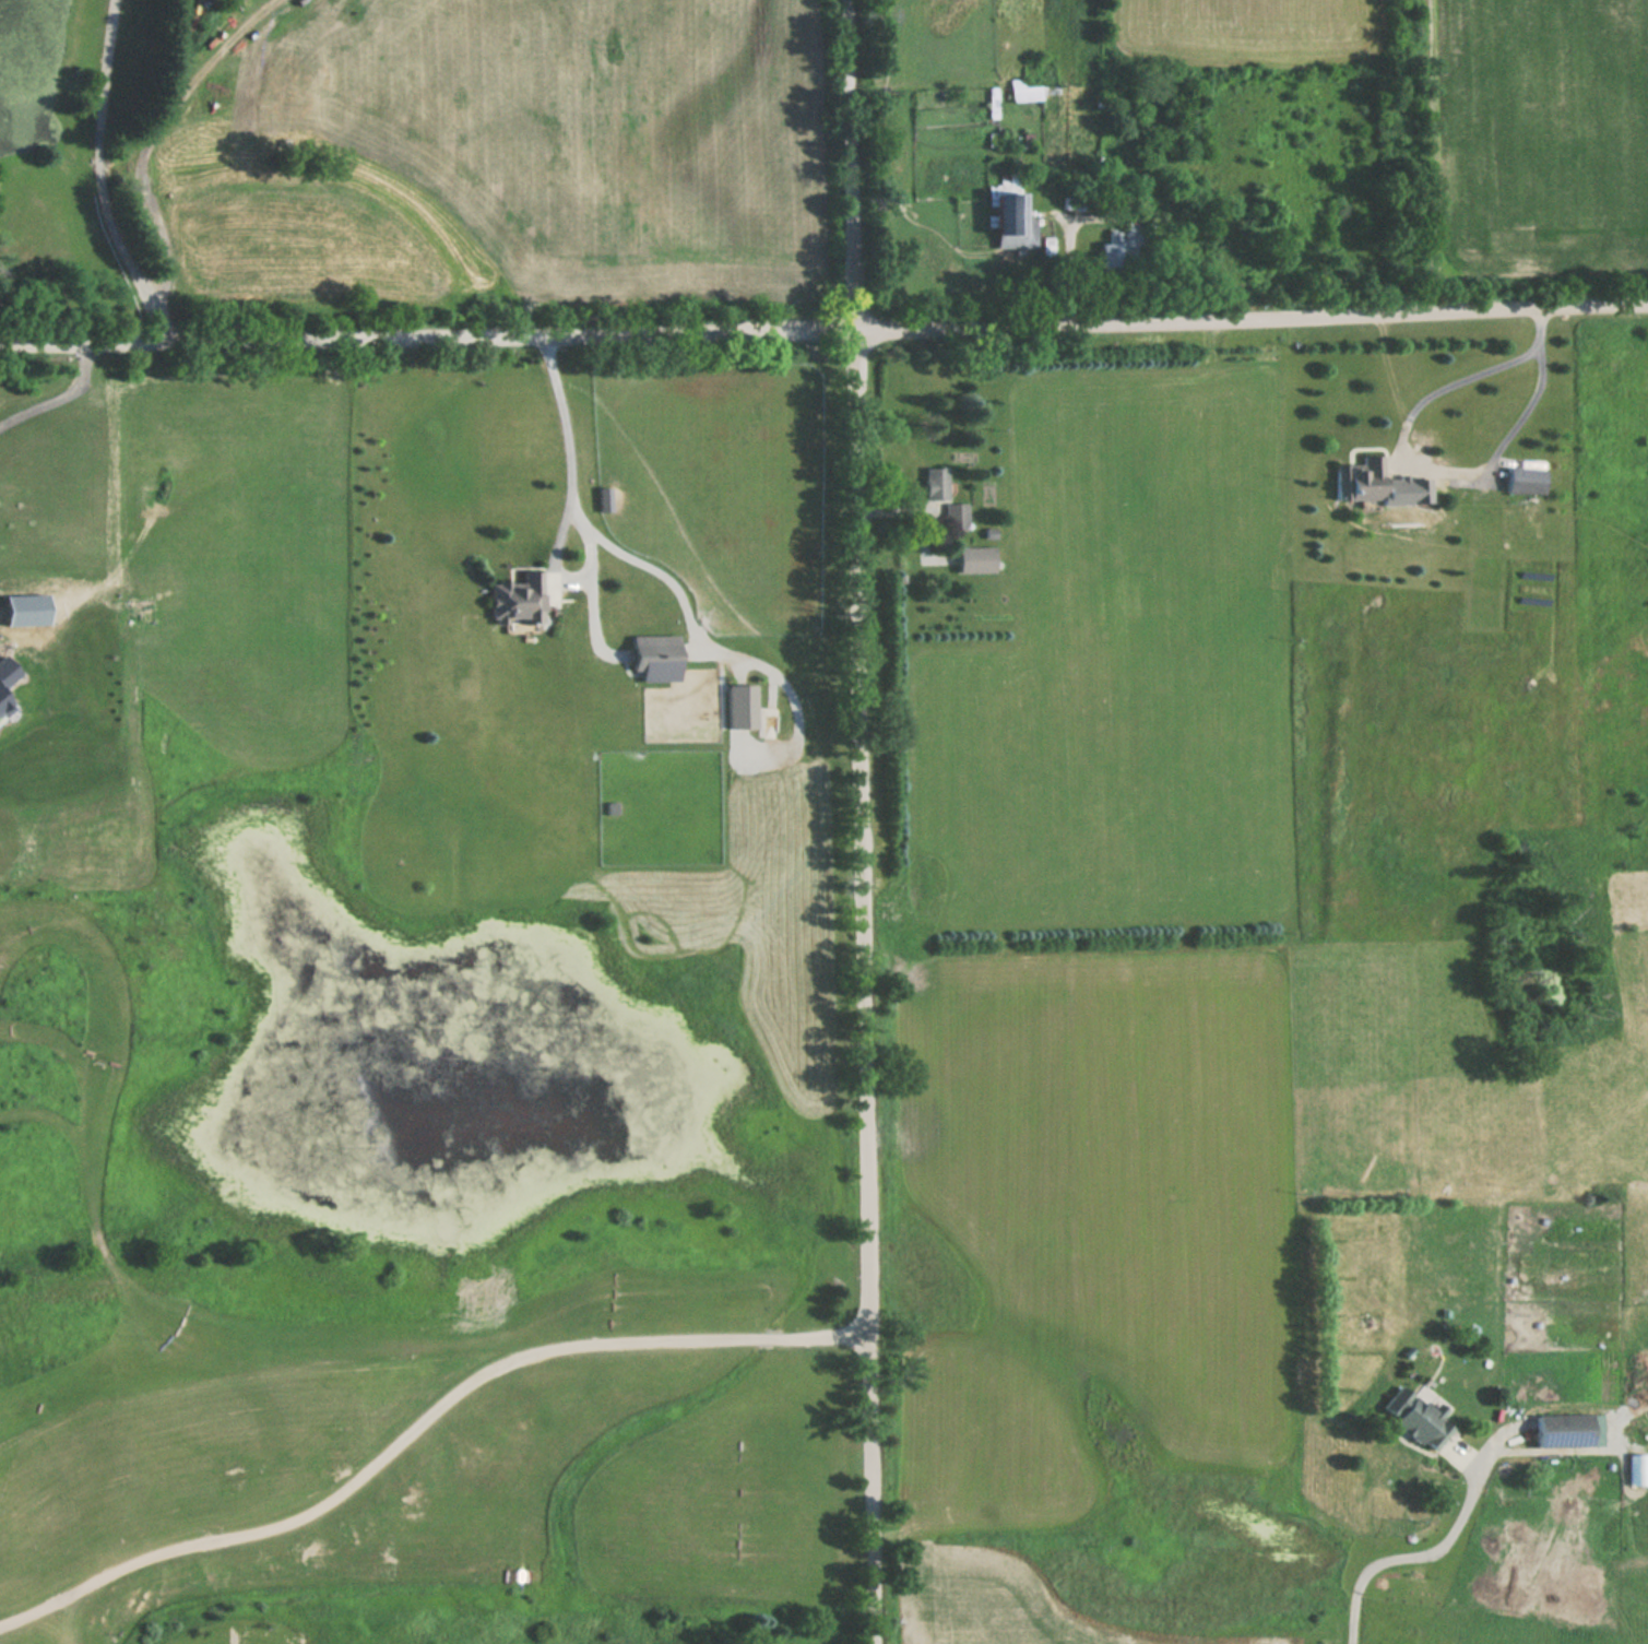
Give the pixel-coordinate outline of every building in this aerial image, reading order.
[(1040,101),(1040,86),(1022,86),(1022,79),(1010,79),(1010,101),(1040,101)] [(1036,248),(1036,219),(1022,219),(1022,174),(1000,174),(1000,184),(988,184),(988,206),(995,206),(995,216),(987,216),(987,226),(996,226),(996,248),(1036,248)] [(1121,267),(1121,261),(1139,262),(1139,228),(1108,227),(1108,243),(1100,243),(1100,267),(1121,267)] [(1338,465),(1338,504),(1384,504),(1384,456),(1362,455),(1362,465),(1338,465)] [(948,468),(925,468),(925,503),(948,503),(948,468)] [(1508,493),(1545,493),(1545,469),(1508,469),(1508,493)] [(966,504),(950,504),(950,529),(966,529),(966,504)] [(958,546),(958,573),(995,573),(995,546),(958,546)] [(557,570),(520,571),(521,581),(489,582),(490,624),(545,623),(544,609),(558,609),(557,570)] [(1451,1423),(1400,1384),(1382,1408),(1394,1417),(1390,1422),(1429,1452),(1451,1423)] [(1538,1415),(1538,1448),(1593,1447),(1593,1415),(1538,1415)]
